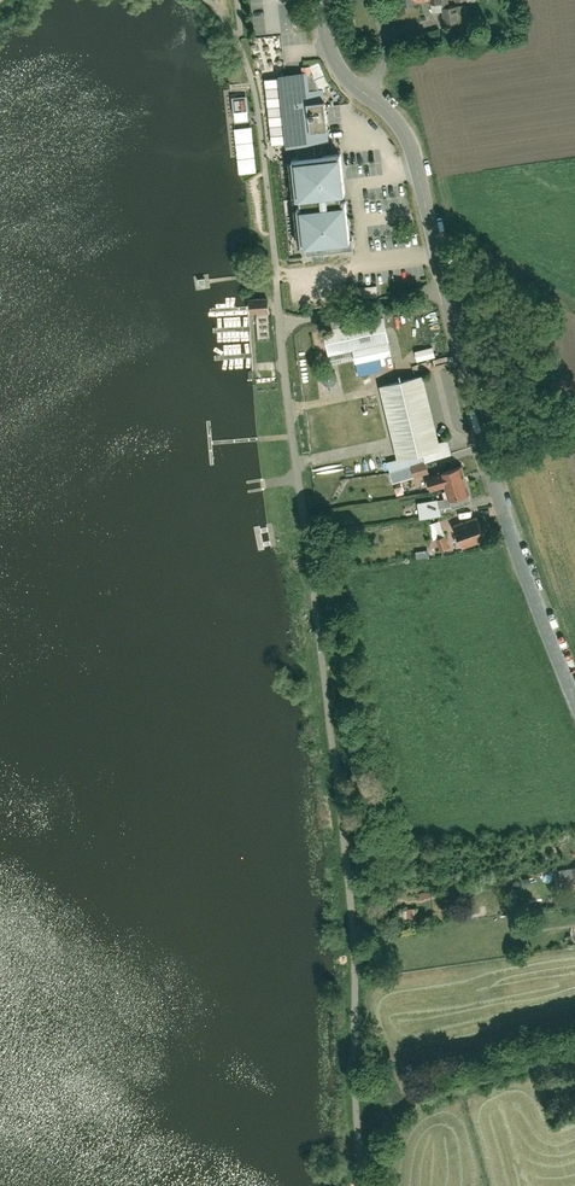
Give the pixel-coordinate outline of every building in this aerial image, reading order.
[(432,8),(435,11),(444,9),(444,7),(443,0),(431,0),(432,8)] [(444,9),(446,26),(468,23),(465,4),(444,7),(444,9)] [(323,71),(282,75),(282,78),(268,80),(275,144),(289,142),(290,145),(303,143),(304,156),(327,154),(326,141),(330,140),(326,95),(323,71)] [(252,90),(228,91),(238,175),(261,171),(252,90)] [(332,153),(327,154),(304,156),(296,157),(300,196),(323,194),(324,203),(301,205),(305,243),(351,238),(347,201),(343,201),(342,191),(346,191),(342,152),(332,153)] [(363,297),(378,296),(378,285),(363,286),(363,297)] [(268,298),(252,298),(253,312),(269,311),(268,298)] [(357,362),(380,357),(393,355),(390,341),(354,349),(357,362)] [(417,360),(420,359),(436,355),(433,346),(414,350),(417,360)] [(357,362),(359,375),(365,374),(382,370),(380,357),(357,362)] [(323,380),(326,384),(332,384),(336,380),(336,375),(332,371),(327,371),(323,375),(323,380)] [(423,374),(381,385),(399,457),(441,446),(440,440),(423,374)] [(441,446),(399,457),(388,460),(391,469),(427,459),(453,451),(449,438),(440,440),(441,446)] [(391,469),(394,481),(430,471),(427,459),(391,469)] [(462,466),(428,476),(431,487),(445,483),(453,507),(472,501),(462,466)] [(418,501),(420,518),(442,515),(441,507),(450,506),(449,497),(418,501)] [(478,514),(454,522),(462,546),(486,537),(478,514)] [(440,520),(433,522),(438,537),(446,534),(440,520)] [(430,548),(439,544),(441,550),(450,547),(446,534),(428,540),(430,548)]
